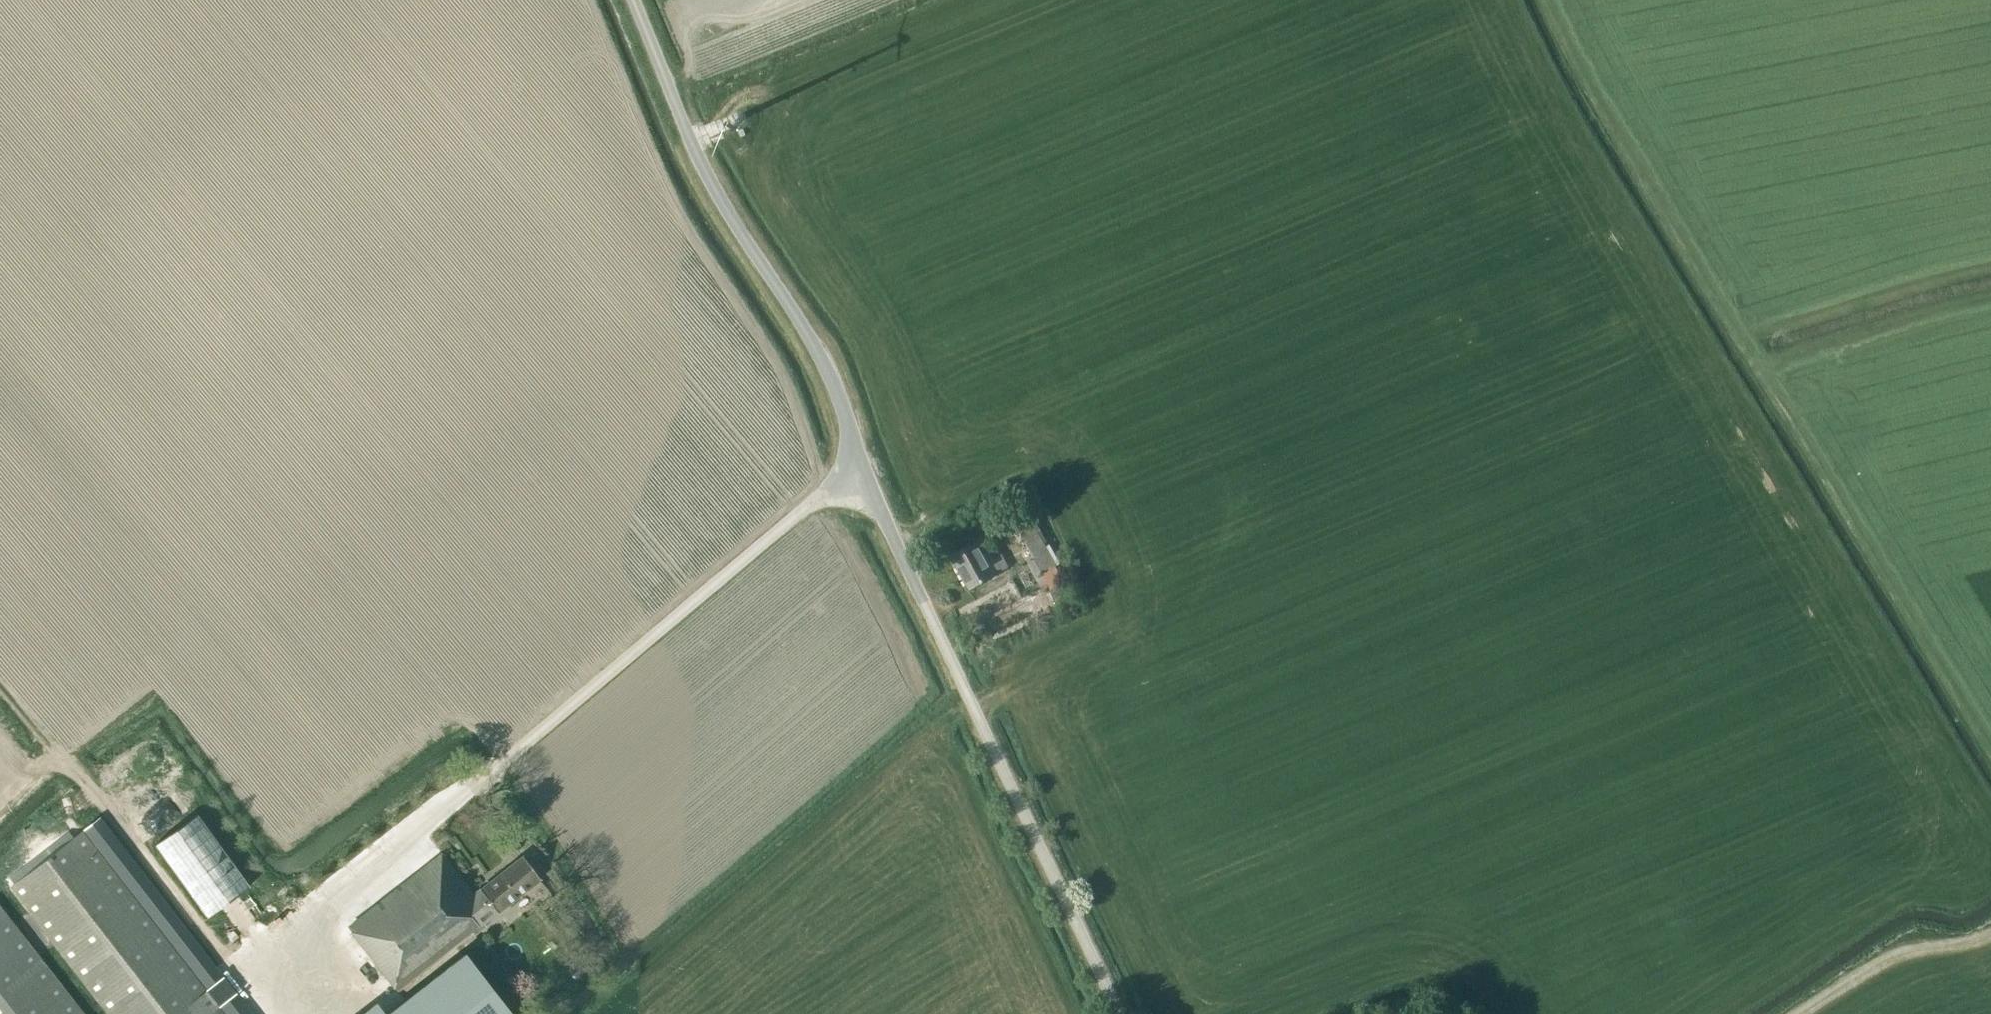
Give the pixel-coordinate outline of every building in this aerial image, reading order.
[(1055,565),(1026,514),(1010,523),(1015,534),(1020,532),(1042,572),(1055,565)] [(995,557),(983,535),(950,553),(969,587),(1009,565),(1002,553),(995,557)] [(208,917),(249,887),(197,815),(156,845),(208,917)] [(81,830),(11,886),(109,1013),(223,1013),(81,830)] [(480,889),(473,895),(442,854),(347,927),(396,991),(410,980),(472,932),(474,935),(486,926),(484,923),(540,880),(523,857),(480,890),(480,889)] [(0,909),(0,1013),(82,1013),(0,909)] [(462,955),(417,989),(391,1010),(386,1013),(507,1013),(462,955)]
